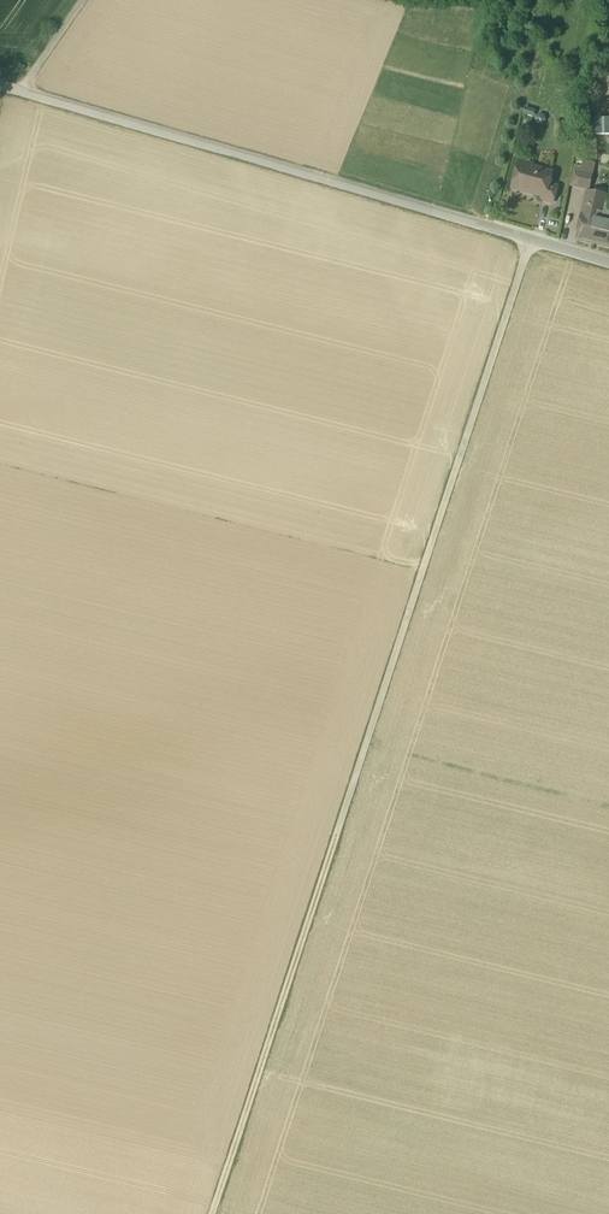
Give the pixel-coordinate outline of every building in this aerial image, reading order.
[(595,164),(576,159),(570,186),(589,190),(595,164)] [(553,173),(533,168),(532,172),(521,170),(519,179),(515,179),(513,190),(542,197),(541,198),(543,201),(554,204),(558,188),(550,186),(553,173)] [(587,193),(577,239),(608,246),(608,220),(602,219),(607,196),(587,193)]
